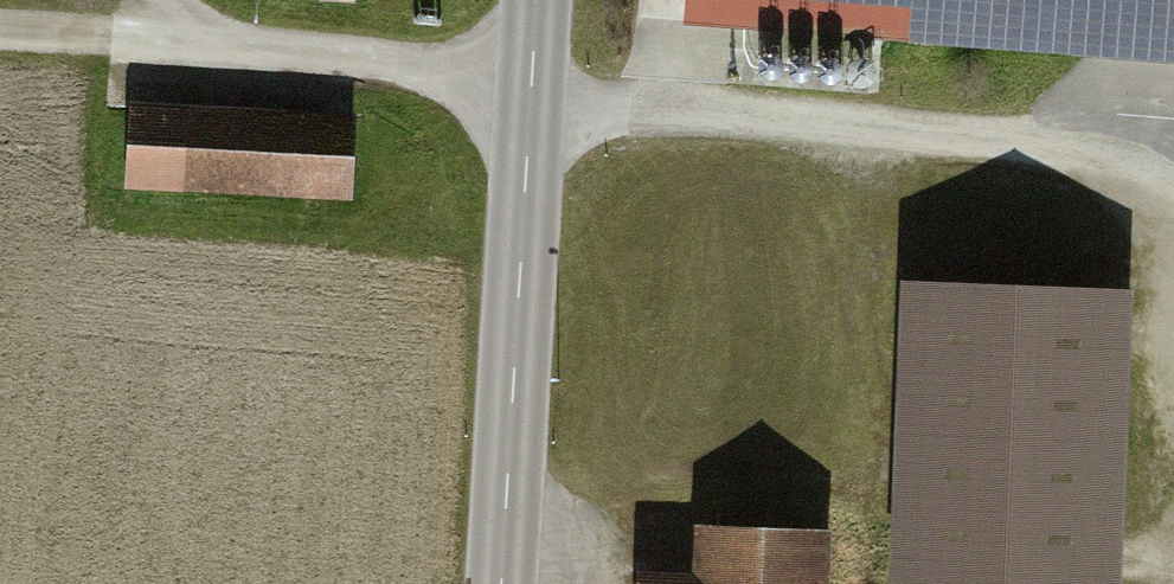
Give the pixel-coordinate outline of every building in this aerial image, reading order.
[(683,33),(883,46),(1173,65),(1173,0),(685,0),(683,33)] [(771,61),(766,62),(761,65),(758,69),(757,74),(758,79),(761,84),(765,87),(770,88),(776,87),(780,84),(783,80),(784,75),(783,69),(780,65),(776,62),(771,61)] [(800,64),(795,65),(791,68),(788,72),(787,77),(788,82),(791,87),(795,90),(800,91),(805,90),(809,87),(812,82),(813,77),(812,72),(810,68),(805,65),(800,64)] [(861,66),(856,67),(852,70),(849,74),(848,80),(849,85),(851,89),(856,92),(861,93),(866,92),(870,89),(873,85),(874,80),(873,75),(870,70),(866,67),(861,66)] [(353,121),(130,112),(127,197),(349,206),(353,121)] [(895,277),(885,583),(1119,583),(1129,285),(895,277)] [(686,526),(683,570),(631,567),(630,583),(830,583),(833,534),(686,526)]
